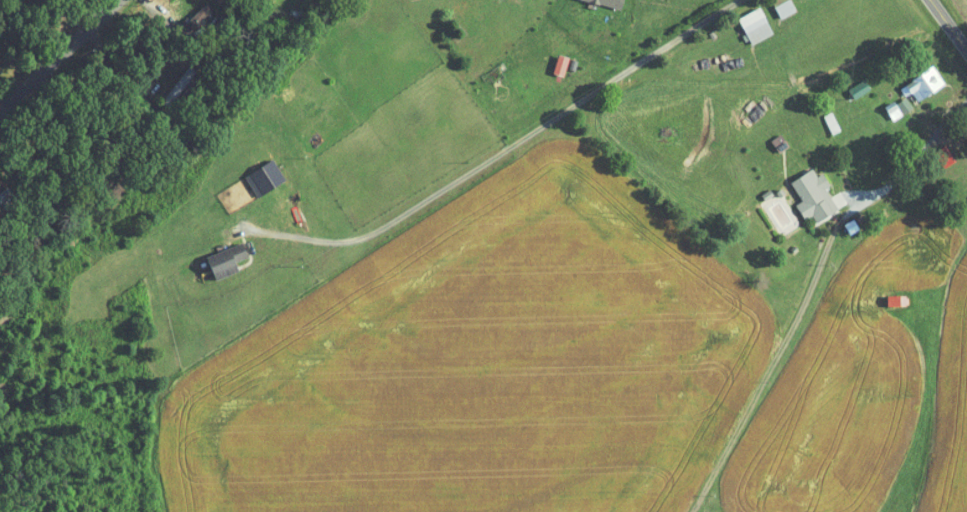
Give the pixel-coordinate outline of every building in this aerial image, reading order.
[(618,0),(580,0),(616,8),(618,0)] [(786,0),(783,0),(770,6),(777,19),(792,11),(786,0)] [(770,33),(756,6),(734,18),(748,45),(770,33)] [(548,72),(559,74),(563,55),(552,53),(548,72)] [(908,92),(913,100),(940,82),(928,64),(896,85),(902,96),(908,92)] [(910,107),(903,96),(894,102),(900,113),(910,107)] [(899,114),(891,102),(881,108),(889,120),(899,114)] [(834,208),(822,187),(826,185),(819,171),(813,175),(808,167),(786,180),(797,200),(792,203),(800,218),(809,214),(813,221),(834,208)] [(232,261),(245,255),(239,240),(199,257),(209,279),(235,268),(232,261)] [(881,295),(881,305),(902,304),(902,294),(881,295)]
